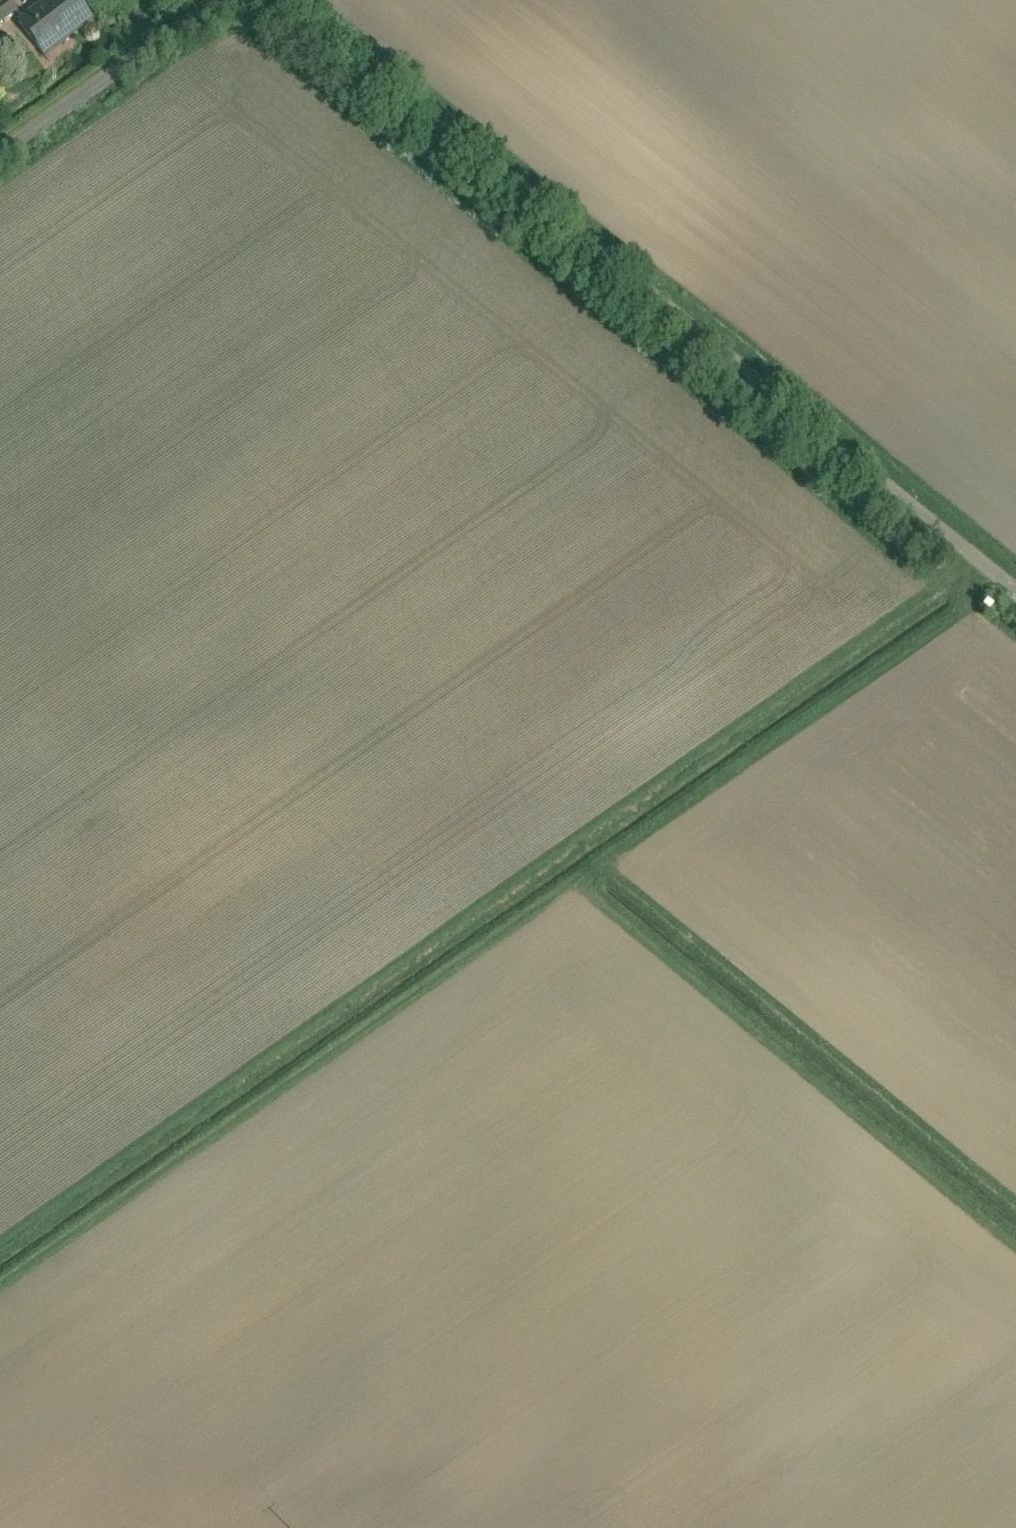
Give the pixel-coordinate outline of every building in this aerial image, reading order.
[(17,19),(51,62),(102,23),(84,0),(42,0),(17,19)] [(0,11),(0,25),(21,10),(14,1),(0,11)]
